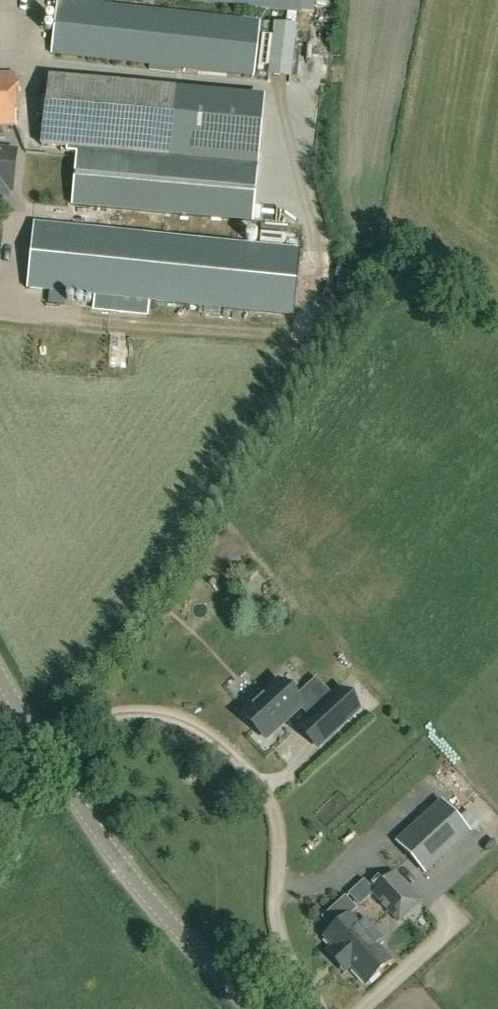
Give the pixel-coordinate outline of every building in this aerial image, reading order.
[(51,53),(255,75),(261,21),(104,4),(105,0),(57,0),(51,53)] [(303,0),(204,0),(301,11),(303,0)] [(297,27),(274,24),(272,46),(294,49),(297,27)] [(17,124),(14,71),(0,72),(0,125),(17,124)] [(43,143),(139,154),(169,157),(175,96),(146,93),(49,82),(43,143)] [(0,139),(0,190),(12,191),(17,141),(0,139)] [(253,223),(259,166),(66,149),(66,153),(76,154),(71,206),(253,223)] [(27,289),(293,316),(300,250),(33,223),(27,289)] [(267,742),(304,708),(278,678),(261,694),(259,691),(248,702),(250,704),(240,713),(267,742)] [(191,785),(196,783),(199,771),(197,768),(190,766),(185,768),(182,779),(185,783),(191,785)] [(416,826),(442,856),(470,830),(443,801),(416,826)] [(398,843),(425,872),(442,856),(416,826),(398,843)] [(372,892),(390,912),(400,922),(422,901),(395,872),(372,892)] [(342,956),(373,928),(365,920),(359,925),(351,916),(358,910),(346,897),(324,918),(333,928),(324,937),(342,956)] [(366,983),(391,961),(378,946),(384,941),(373,928),(342,956),(366,983)]
